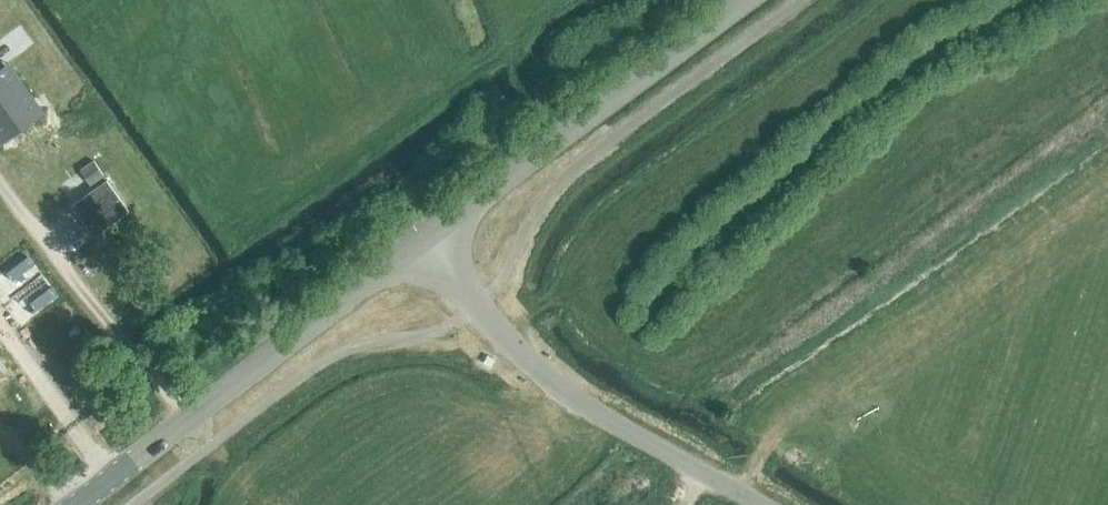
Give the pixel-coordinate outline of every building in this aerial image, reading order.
[(2,142),(42,114),(16,78),(14,79),(4,65),(0,68),(0,139),(2,142)] [(102,175),(93,161),(82,169),(91,183),(102,175)] [(129,212),(106,180),(70,206),(93,237),(129,212)]
